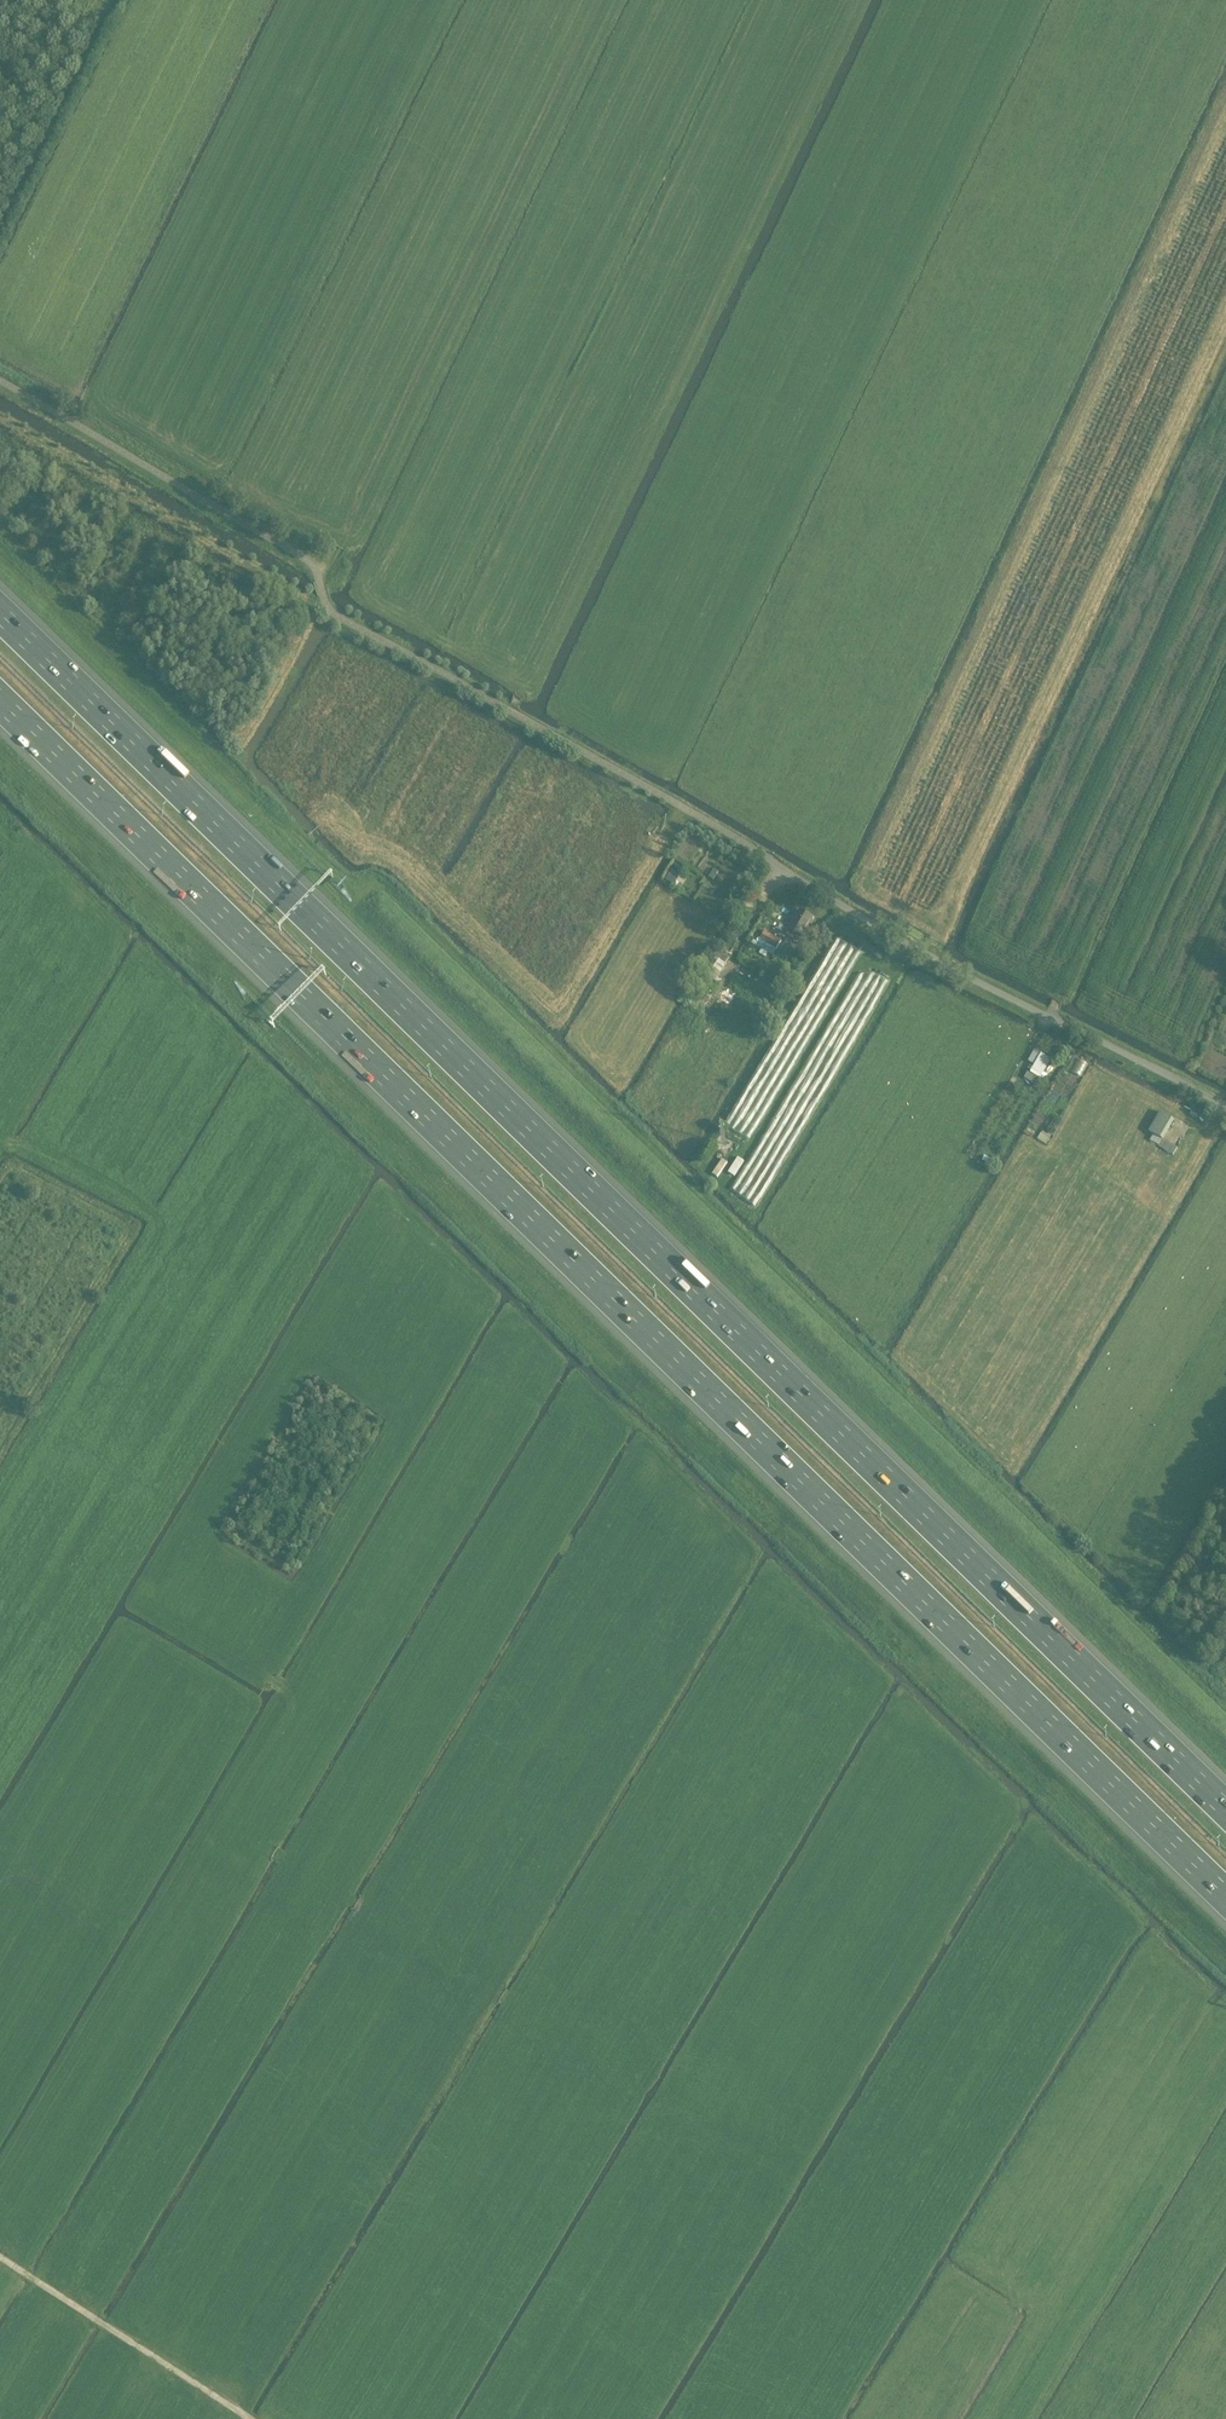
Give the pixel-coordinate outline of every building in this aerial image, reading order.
[(64,788),(69,785),(61,773),(57,776),(64,788)] [(674,885),(680,875),(672,869),(665,880),(674,885)] [(918,925),(924,919),(919,914),(922,911),(918,907),(909,916),(918,925)] [(799,942),(802,938),(813,918),(800,911),(786,935),(793,939),(793,941),(797,944),(799,942)] [(765,932),(757,946),(774,956),(782,942),(765,932)] [(718,950),(713,957),(725,964),(730,957),(718,950)] [(713,957),(702,974),(716,982),(727,966),(725,964),(713,957)] [(1035,1067),(1032,1073),(1041,1078),(1045,1072),(1052,1059),(1042,1054),(1035,1067)] [(1028,1072),(1024,1078),(1038,1086),(1041,1080),(1028,1072)] [(1202,1115),(1200,1117),(1207,1124),(1213,1118),(1205,1111),(1202,1115)] [(1149,1132),(1162,1140),(1174,1120),(1160,1112),(1149,1132)] [(1048,1144),(1052,1137),(1042,1131),(1038,1138),(1048,1144)] [(1159,1146),(1174,1155),(1178,1149),(1163,1140),(1159,1146)] [(985,1156),(983,1161),(991,1165),(993,1160),(985,1156)] [(738,1158),(729,1173),(735,1177),(744,1162),(738,1158)] [(718,1178),(728,1163),(722,1159),(713,1174),(718,1178)]
